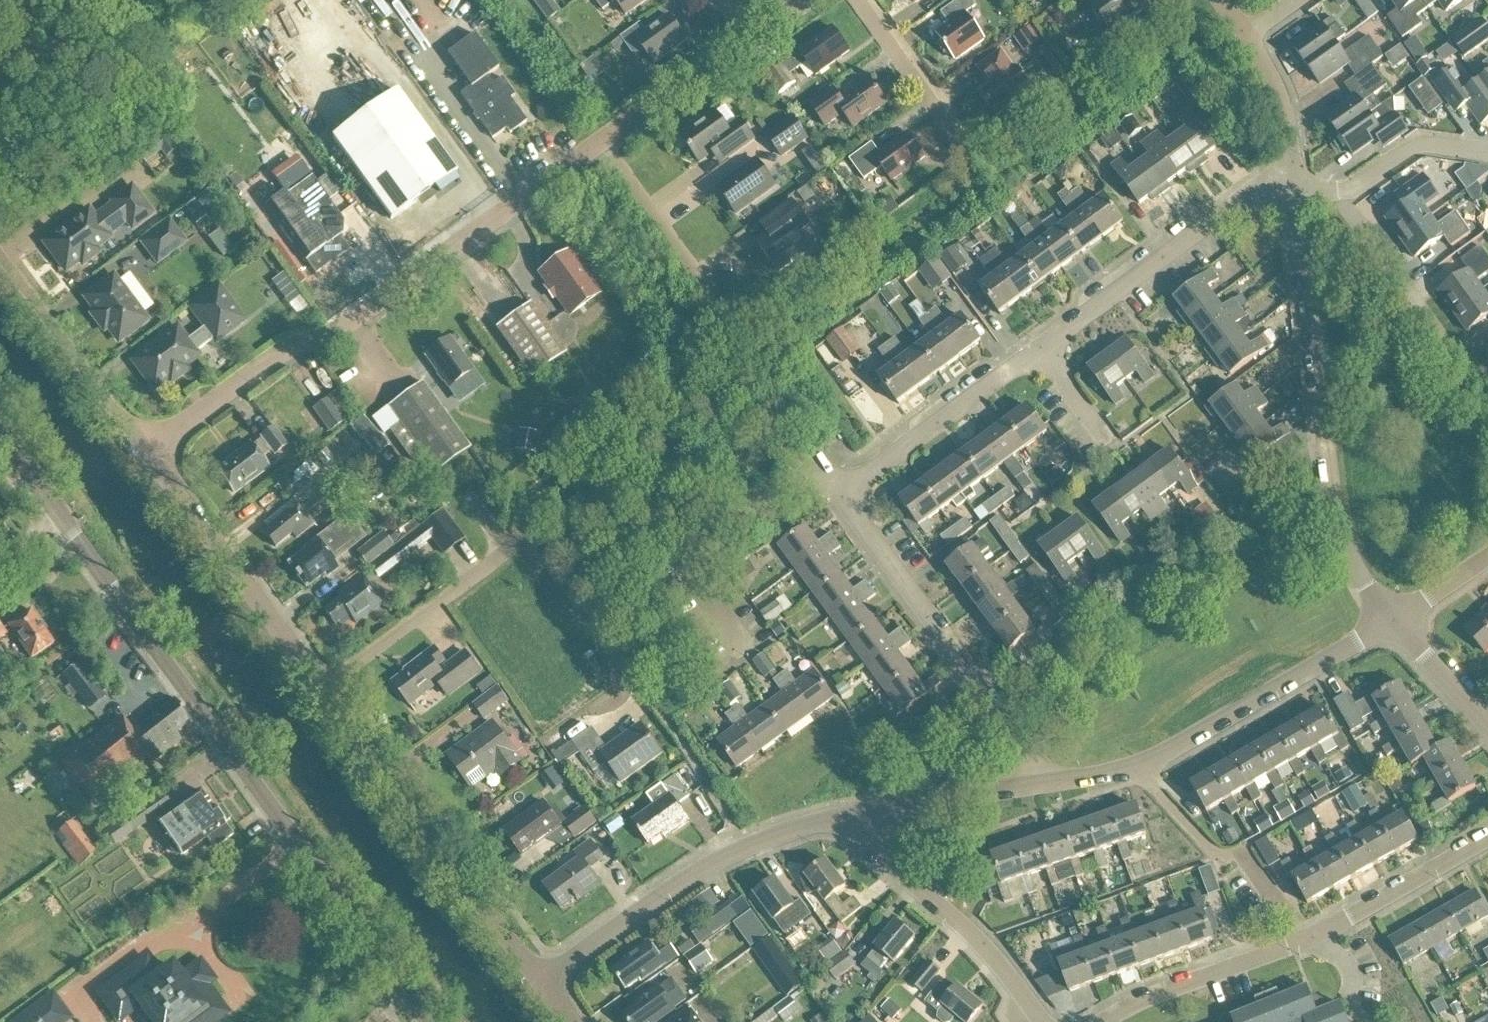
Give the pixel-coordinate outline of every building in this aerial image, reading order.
[(604,11),(617,2),(627,16),(649,0),(596,0),(604,11)] [(985,42),(966,15),(976,8),(971,0),(961,0),(941,14),(950,27),(938,35),(946,47),(945,50),(947,50),(946,56),(953,57),(957,62),(985,42)] [(1129,42),(1147,30),(1137,16),(1147,9),(1141,0),(1099,0),(1090,6),(1110,34),(1094,45),(1105,60),(1129,42)] [(1379,14),(1369,0),(1358,0),(1355,2),(1369,21),(1379,14)] [(1396,4),(1384,13),(1403,39),(1423,25),(1418,17),(1428,10),(1422,0),(1393,0),(1396,4)] [(1428,10),(1438,3),(1446,15),(1466,0),(1422,0),(1428,10)] [(688,42),(669,16),(647,32),(641,24),(621,38),(635,58),(645,51),(655,65),(688,42)] [(1323,26),(1293,47),(1307,66),(1336,45),(1347,37),(1339,26),(1333,18),(1323,26)] [(1487,43),(1487,29),(1482,21),(1452,42),(1465,60),(1487,43)] [(1023,54),(1041,41),(1030,26),(1012,39),(1023,54)] [(808,64),(817,77),(850,53),(833,29),(800,53),(801,54),(767,78),(780,96),(796,84),(791,76),(808,64)] [(493,84),(487,76),(498,68),(474,35),(447,54),(471,87),(460,95),(493,139),(507,129),(510,134),(527,122),(510,99),(514,96),(501,78),(493,84)] [(1356,77),(1373,66),(1384,58),(1370,37),(1344,56),(1336,45),(1307,66),(1321,85),(1348,66),(1356,77)] [(1068,77),(1047,47),(1039,53),(1060,83),(1068,77)] [(1015,71),(1002,53),(979,70),(992,87),(980,96),(997,118),(1033,93),(1016,70),(1015,71)] [(1416,67),(1427,59),(1423,53),(1412,61),(1416,67)] [(1425,80),(1435,73),(1428,63),(1418,70),(1425,80)] [(1327,117),(1340,136),(1381,107),(1374,96),(1388,86),(1373,66),(1356,77),(1357,78),(1346,86),(1354,98),(1327,117)] [(1487,122),(1487,93),(1480,83),(1469,91),(1454,69),(1434,83),(1457,115),(1468,106),(1482,126),(1487,122)] [(887,104),(870,81),(842,102),(834,91),(811,107),(826,128),(844,115),(854,128),(887,104)] [(398,92),(332,139),(391,221),(457,174),(398,92)] [(1394,98),(1381,107),(1340,136),(1354,156),(1382,136),(1389,146),(1408,133),(1395,114),(1394,98)] [(727,108),(717,114),(716,113),(682,138),(700,163),(720,149),(728,160),(756,141),(742,121),(738,123),(727,108)] [(1178,137),(1200,167),(1208,161),(1205,157),(1216,149),(1189,112),(1181,119),(1188,129),(1178,137)] [(815,148),(793,117),(771,133),(762,120),(757,124),(783,160),(804,145),(809,152),(815,148)] [(1143,132),(1133,118),(1120,127),(1130,141),(1143,132)] [(165,159),(177,151),(164,134),(137,154),(145,165),(161,153),(165,159)] [(1200,167),(1178,137),(1167,145),(1159,134),(1151,140),(1178,177),(1189,169),(1192,173),(1200,167)] [(926,158),(909,135),(881,155),(873,144),(850,161),(865,182),(883,169),(892,182),(926,158)] [(1168,185),(1178,177),(1151,140),(1143,146),(1150,156),(1140,164),(1162,195),(1171,189),(1168,185)] [(737,215),(776,188),(757,161),(718,189),(737,215)] [(817,176),(827,169),(822,162),(813,169),(817,176)] [(1162,195),(1140,164),(1129,172),(1122,162),(1113,168),(1140,205),(1151,197),(1154,201),(1162,195)] [(1463,170),(1473,184),(1474,186),(1487,176),(1487,171),(1487,169),(1464,166),(1464,170),(1463,170)] [(1064,168),(1056,174),(1062,183),(1067,179),(1067,172),(1064,168)] [(845,170),(838,175),(845,185),(852,180),(845,170)] [(346,190),(333,173),(317,184),(312,178),(286,196),(284,193),(266,206),(316,275),(350,250),(341,236),(343,234),(344,222),(330,202),(346,190)] [(1401,239),(1432,217),(1426,208),(1440,198),(1424,176),(1401,193),(1408,203),(1386,219),(1401,239)] [(1482,191),(1478,184),(1466,193),(1476,207),(1482,203),(1481,198),(1482,191)] [(131,229),(151,214),(131,187),(111,202),(113,204),(93,218),(88,211),(45,243),(65,270),(79,260),(82,264),(97,252),(94,248),(108,238),(107,236),(126,221),(131,229)] [(798,194),(806,205),(816,197),(809,187),(798,194)] [(1071,195),(1103,238),(1124,223),(1105,197),(1093,206),(1080,189),(1071,195)] [(1083,253),(1103,238),(1071,195),(1063,201),(1076,219),(1064,227),(1083,253)] [(890,198),(872,211),(872,212),(881,224),(891,216),(899,211),(890,198)] [(779,274),(810,253),(798,236),(812,227),(795,202),(760,225),(768,237),(757,244),(779,274)] [(1432,217),(1401,239),(1415,259),(1445,237),(1452,247),(1471,234),(1456,212),(1438,225),(1432,217)] [(1083,253),(1064,227),(1052,236),(1039,219),(1030,225),(1062,269),(1083,253)] [(157,262),(184,242),(169,222),(142,243),(157,262)] [(1042,284),(1062,269),(1030,225),(1022,231),(1034,249),(1023,258),(1042,284)] [(220,231),(208,239),(222,259),(234,250),(220,231)] [(952,248),(938,258),(953,278),(967,268),(952,248)] [(1484,290),(1478,282),(1487,274),(1487,258),(1481,248),(1462,261),(1469,271),(1439,292),(1453,312),(1484,290)] [(1042,284),(1023,258),(1011,266),(998,249),(989,255),(1021,299),(1042,284)] [(570,314),(597,294),(567,253),(540,273),(570,314)] [(1000,314),(1021,299),(989,255),(981,262),(993,279),(981,288),(1000,314)] [(935,293),(953,280),(938,260),(920,272),(935,293)] [(1185,322),(1216,300),(1208,289),(1219,281),(1212,273),(1176,300),(1183,310),(1179,314),(1185,322)] [(280,295),(291,286),(283,275),(271,283),(280,295)] [(118,340),(145,320),(112,277),(85,297),(96,311),(92,314),(103,329),(107,327),(118,340)] [(216,348),(248,323),(219,284),(186,309),(202,330),(186,342),(176,329),(133,361),(154,388),(168,378),(171,381),(186,370),(183,366),(197,356),(195,354),(211,342),(216,348)] [(291,298),(307,316),(317,307),(301,289),(291,298)] [(1453,312),(1468,332),(1487,318),(1487,295),(1484,290),(1453,312)] [(1203,338),(1240,310),(1246,306),(1240,298),(1223,310),(1216,300),(1185,322),(1191,330),(1195,327),(1203,338)] [(532,378),(566,354),(530,304),(496,328),(532,378)] [(928,315),(960,358),(981,343),(962,316),(950,325),(937,308),(928,315)] [(1240,310),(1203,338),(1211,348),(1207,351),(1219,368),(1223,365),(1231,375),(1268,348),(1262,340),(1251,347),(1244,337),(1252,330),(1244,320),(1246,319),(1240,310)] [(940,373),(960,358),(928,315),(919,321),(932,338),(920,347),(940,373)] [(844,365),(861,352),(843,329),(826,342),(844,365)] [(940,373),(920,347),(908,355),(896,338),(887,345),(919,388),(940,373)] [(450,388),(471,372),(448,339),(426,355),(450,388)] [(1105,351),(1127,381),(1138,373),(1146,384),(1154,377),(1127,341),(1116,348),(1113,345),(1105,351)] [(1147,344),(1136,351),(1146,365),(1156,358),(1147,344)] [(898,403),(919,388),(887,345),(879,351),(891,368),(879,377),(898,403)] [(1118,388),(1127,381),(1105,351),(1097,357),(1100,361),(1089,369),(1096,378),(1089,383),(1096,393),(1103,388),(1116,406),(1125,399),(1118,388)] [(848,364),(834,375),(852,399),(866,389),(848,364)] [(436,473),(470,449),(422,382),(389,407),(436,473)] [(1224,424),(1262,397),(1256,389),(1244,398),(1236,386),(1206,408),(1212,416),(1216,413),(1224,424)] [(1233,446),(1264,424),(1257,414),(1268,406),(1262,397),(1224,424),(1232,434),(1227,438),(1233,446)] [(344,423),(327,400),(312,410),(329,434),(344,423)] [(1007,423),(1026,449),(1037,441),(1042,448),(1053,440),(1029,407),(1007,423)] [(1005,464),(1026,449),(1007,423),(986,438),(1005,464)] [(1264,424),(1233,446),(1239,454),(1244,451),(1252,463),(1255,461),(1265,474),(1288,457),(1278,444),(1290,435),(1289,435),(1294,432),(1288,424),(1272,435),(1264,424)] [(275,455),(286,446),(273,428),(261,437),(263,440),(253,447),(251,445),(217,471),(234,493),(268,467),(262,459),(272,451),(275,455)] [(984,480),(1005,464),(986,438),(965,454),(984,480)] [(1148,461),(1171,492),(1181,484),(1189,494),(1198,488),(1171,451),(1160,459),(1156,455),(1148,461)] [(965,454),(944,469),(962,495),(968,503),(976,497),(971,489),(984,480),(965,454)] [(1160,499),(1171,492),(1148,461),(1140,467),(1143,471),(1133,479),(1160,516),(1168,510),(1160,499)] [(1046,477),(1053,487),(1066,477),(1059,467),(1046,477)] [(968,503),(962,495),(944,469),(922,485),(941,511),(952,503),(958,510),(968,503)] [(1040,496),(1053,487),(1046,477),(1033,486),(1040,496)] [(1152,522),(1160,516),(1133,479),(1122,487),(1119,482),(1111,488),(1133,519),(1144,511),(1152,522)] [(330,486),(326,480),(322,484),(321,482),(295,503),(294,501),(264,525),(268,530),(264,533),(275,547),(292,534),(295,538),(312,524),(310,521),(336,501),(327,489),(330,486)] [(928,520),(941,511),(922,485),(901,501),(911,515),(902,522),(913,537),(922,531),(925,536),(934,529),(928,520)] [(997,497),(1003,507),(1016,498),(1009,488),(997,497)] [(1123,527),(1133,519),(1111,488),(1102,494),(1105,499),(1095,507),(1122,544),(1130,537),(1123,527)] [(991,516),(1003,507),(997,497),(984,507),(991,516)] [(1218,518),(1206,503),(1190,515),(1202,530),(1218,518)] [(442,512),(394,548),(403,559),(430,538),(443,556),(464,540),(442,512)] [(1002,540),(1012,532),(999,515),(989,522),(1002,540)] [(1056,528),(1079,559),(1090,551),(1097,561),(1106,555),(1079,518),(1068,527),(1064,522),(1056,528)] [(954,528),(961,538),(974,528),(966,519),(954,528)] [(336,524),(318,538),(317,537),(302,548),(305,551),(288,564),(306,587),(323,575),(325,577),(337,568),(329,557),(350,543),(336,524)] [(797,570),(837,541),(832,534),(818,544),(806,526),(779,546),(797,570)] [(949,547),(961,538),(954,528),(941,537),(949,547)] [(1069,566),(1079,559),(1056,528),(1048,535),(1051,539),(1041,547),(1068,583),(1077,577),(1069,566)] [(1011,552),(1021,545),(1012,532),(1002,540),(1011,552)] [(368,568),(394,547),(383,533),(356,553),(368,568)] [(963,588),(989,569),(980,557),(990,550),(982,540),(947,566),(963,588)] [(815,594),(841,575),(828,558),(842,548),(837,541),(797,570),(815,594)] [(1021,545),(1011,552),(1021,565),(1030,558),(1021,545)] [(979,609),(1005,590),(989,569),(963,588),(979,609)] [(1129,572),(1112,584),(1122,597),(1138,585),(1133,577),(1129,572)] [(1042,593),(1052,586),(1042,574),(1033,581),(1042,593)] [(356,623),(383,603),(362,575),(337,594),(340,599),(324,611),(335,625),(338,623),(341,626),(352,618),(356,623)] [(832,617),(872,588),(867,582),(853,591),(841,575),(815,594),(832,617)] [(994,630),(1020,611),(1012,600),(1020,593),(1013,584),(1005,590),(979,609),(994,630)] [(1042,596),(1034,584),(1025,590),(1033,602),(1042,596)] [(1052,586),(1042,593),(1051,606),(1061,599),(1052,586)] [(850,641),(876,622),(864,605),(877,595),(872,588),(832,617),(850,641)] [(1086,596),(1074,605),(1084,618),(1096,609),(1086,596)] [(777,603),(760,614),(768,626),(785,614),(777,603)] [(12,631),(31,659),(54,644),(31,610),(24,615),(2,630),(0,627),(0,639),(12,631)] [(1020,611),(994,630),(1010,651),(1042,628),(1035,619),(1030,624),(1020,611)] [(1466,631),(1486,653),(1487,652),(1487,611),(1466,631)] [(1069,649),(1089,636),(1076,615),(1055,629),(1069,649)] [(786,632),(778,621),(770,628),(775,635),(778,638),(786,632)] [(867,665),(907,636),(901,629),(888,639),(876,622),(850,641),(867,665)] [(885,689),(911,669),(899,652),(912,643),(907,636),(867,665),(885,689)] [(479,672),(465,652),(438,672),(435,668),(444,662),(433,648),(411,665),(413,668),(394,683),(411,705),(438,684),(448,696),(479,672)] [(834,678),(844,669),(835,657),(821,669),(830,680),(833,677),(834,678)] [(79,665),(62,678),(76,696),(93,683),(79,665)] [(911,669),(885,689),(903,713),(942,684),(937,677),(924,686),(911,669)] [(781,676),(810,715),(834,698),(815,671),(797,683),(788,671),(781,676)] [(786,733),(810,715),(781,676),(774,681),(783,694),(766,706),(786,733)] [(497,685),(490,677),(476,688),(483,696),(497,685)] [(742,699),(730,682),(718,690),(730,707),(742,699)] [(1385,720),(1412,705),(1400,685),(1374,700),(1372,697),(1354,707),(1347,695),(1335,702),(1353,733),(1365,726),(1362,721),(1380,711),(1385,720)] [(485,722),(510,704),(498,688),(473,707),(485,722)] [(190,721),(175,700),(133,731),(122,717),(60,764),(90,804),(156,754),(158,756),(181,739),(176,732),(190,721)] [(786,733),(766,706),(750,718),(740,705),(733,710),(762,750),(786,733)] [(1400,744),(1426,729),(1412,705),(1385,720),(1370,729),(1375,737),(1390,728),(1397,741),(1400,744)] [(1316,748),(1319,746),(1333,738),(1342,753),(1349,748),(1340,733),(1338,734),(1323,709),(1301,722),(1316,748)] [(737,768),(762,750),(733,710),(726,716),(735,729),(718,741),(737,768)] [(502,776),(522,761),(494,722),(449,756),(472,787),(497,769),(502,776)] [(1327,761),(1319,746),(1316,748),(1301,722),(1279,734),(1294,761),(1297,759),(1311,751),(1319,765),(1327,761)] [(662,755),(641,726),(607,750),(592,729),(557,754),(555,752),(552,754),(561,767),(580,755),(593,773),(607,763),(621,784),(662,755)] [(1439,751),(1438,750),(1426,729),(1400,744),(1397,741),(1383,750),(1388,758),(1403,749),(1413,766),(1426,759),(1439,751)] [(1305,773),(1297,759),(1294,761),(1279,734),(1257,747),(1272,773),(1275,771),(1289,764),(1297,778),(1305,773)] [(1439,781),(1464,766),(1451,743),(1438,750),(1439,751),(1426,759),(1435,775),(1421,783),(1426,792),(1440,784),(1439,781)] [(1284,786),(1275,771),(1272,773),(1257,747),(1235,760),(1250,786),(1253,784),(1268,776),(1276,790),(1284,786)] [(1262,799),(1253,784),(1250,786),(1235,760),(1213,772),(1229,799),(1232,797),(1246,789),(1254,803),(1262,799)] [(1439,781),(1440,784),(1448,797),(1434,805),(1439,813),(1454,804),(1453,802),(1476,788),(1464,766),(1439,781)] [(1240,811),(1232,797),(1229,799),(1213,772),(1191,785),(1207,812),(1224,801),(1232,816),(1240,811)] [(672,834),(689,822),(677,805),(690,796),(676,776),(661,786),(669,797),(633,822),(650,845),(670,831),(672,834)] [(1371,781),(1350,791),(1360,811),(1381,801),(1371,781)] [(213,808),(201,791),(157,821),(181,857),(207,839),(214,849),(235,835),(226,823),(230,820),(221,807),(217,809),(216,806),(213,808)] [(161,793),(122,820),(132,834),(171,807),(161,793)] [(523,856),(562,827),(544,802),(505,831),(523,856)] [(1288,802),(1274,810),(1282,823),(1296,816),(1288,802)] [(1122,844),(1118,845),(1124,862),(1133,859),(1127,842),(1147,835),(1137,806),(1112,814),(1122,844)] [(598,824),(586,808),(564,824),(576,840),(598,824)] [(1380,828),(1395,855),(1419,841),(1403,814),(1385,825),(1377,811),(1369,815),(1371,820),(1377,830),(1380,828)] [(604,824),(612,835),(626,825),(618,814),(604,824)] [(1103,850),(1118,845),(1122,844),(1112,814),(1088,823),(1098,852),(1095,853),(1100,870),(1109,867),(1103,850)] [(1260,836),(1272,829),(1265,817),(1253,824),(1260,836)] [(1374,867),(1395,855),(1380,828),(1377,830),(1371,820),(1358,827),(1355,823),(1347,828),(1355,842),(1358,840),(1374,867)] [(54,836),(79,867),(97,852),(72,821),(54,836)] [(1079,859),(1095,853),(1098,852),(1088,823),(1064,831),(1075,860),(1071,862),(1076,879),(1085,876),(1079,859)] [(1420,827),(1426,837),(1434,832),(1428,823),(1420,827)] [(610,838),(602,827),(593,834),(601,844),(610,838)] [(1056,867),(1071,862),(1075,860),(1064,831),(1041,839),(1051,869),(1047,870),(1052,887),(1062,883),(1056,867)] [(1358,840),(1355,842),(1341,850),(1333,836),(1325,840),(1334,855),(1337,853),(1352,879),(1374,867),(1358,840)] [(1032,875),(1047,870),(1051,869),(1041,839),(1016,848),(1026,877),(1023,878),(1029,895),(1038,892),(1032,875)] [(1270,868),(1281,862),(1268,839),(1256,845),(1270,868)] [(581,899),(601,884),(590,869),(604,859),(591,841),(576,852),(581,859),(545,885),(562,908),(578,896),(581,899)] [(1023,878),(1026,877),(1016,848),(992,856),(1002,884),(998,886),(1005,904),(1013,901),(1007,884),(1023,878)] [(1337,853),(1334,855),(1320,863),(1312,848),(1303,853),(1312,867),(1315,866),(1330,892),(1352,879),(1337,853)] [(846,887),(826,861),(816,868),(811,868),(804,870),(801,874),(800,880),(808,897),(819,893),(826,903),(827,902),(842,923),(862,908),(854,898),(845,905),(836,894),(846,887)] [(1315,866),(1312,867),(1298,875),(1290,861),(1281,865),(1290,881),(1293,879),(1308,904),(1330,892),(1315,866)] [(1209,897),(1221,893),(1211,867),(1199,872),(1209,897)] [(794,926),(785,914),(795,906),(776,879),(755,894),(774,921),(775,921),(784,934),(794,926)] [(1461,933),(1487,917),(1487,914),(1475,892),(1447,908),(1461,933)] [(1179,920),(1189,949),(1214,940),(1211,932),(1219,929),(1211,909),(1207,910),(1200,893),(1192,896),(1198,913),(1183,918),(1179,920)] [(700,946),(748,912),(738,897),(690,931),(700,946)] [(1183,918),(1177,901),(1167,905),(1174,922),(1159,927),(1155,929),(1165,958),(1189,949),(1179,920),(1183,918)] [(1433,949),(1461,933),(1447,908),(1419,924),(1433,949)] [(1142,966),(1165,958),(1155,929),(1159,927),(1153,911),(1144,914),(1150,930),(1135,936),(1131,937),(1142,966)] [(829,931),(815,912),(801,922),(818,945),(832,935),(829,931)] [(757,920),(752,913),(738,923),(743,930),(757,920)] [(1121,923),(1126,939),(1112,944),(1107,946),(1118,975),(1142,966),(1131,937),(1135,936),(1129,919),(1121,923)] [(894,964),(916,938),(896,922),(875,948),(876,949),(861,967),(878,982),(885,974),(881,971),(890,960),(894,964)] [(846,933),(839,924),(829,931),(832,935),(844,952),(854,938),(851,933),(846,933)] [(1404,965),(1433,949),(1419,924),(1390,940),(1391,941),(1403,964),(1405,965),(1404,965)] [(1112,944),(1106,930),(1106,928),(1097,931),(1103,948),(1088,953),(1084,954),(1094,984),(1118,975),(1107,946),(1112,944)] [(1084,954),(1088,953),(1082,937),(1073,940),(1079,956),(1059,963),(1070,992),(1094,984),(1084,954)] [(771,938),(754,950),(763,962),(780,950),(771,938)] [(657,953),(650,942),(625,959),(627,962),(613,972),(626,990),(639,980),(641,983),(678,956),(669,944),(657,953)] [(720,959),(709,942),(703,946),(702,946),(697,949),(693,944),(682,951),(686,957),(684,958),(697,976),(715,964),(714,963),(720,959)] [(836,982),(857,967),(847,953),(826,968),(827,969),(821,974),(828,984),(834,980),(836,982)] [(145,962),(101,995),(119,1019),(139,1004),(153,1021),(212,1021),(224,1013),(204,986),(211,980),(200,965),(180,979),(171,967),(157,978),(145,962)] [(922,993),(940,971),(929,962),(911,983),(922,993)] [(779,985),(788,997),(804,985),(796,973),(779,985)] [(672,979),(660,988),(659,987),(635,1004),(637,1007),(623,1016),(627,1021),(659,1021),(676,1010),(675,1009),(687,1000),(672,979)] [(952,993),(941,984),(931,996),(942,1005),(942,1006),(943,1007),(938,1014),(937,1020),(939,1021),(953,1021),(956,1018),(961,1021),(971,1021),(983,1007),(958,986),(952,993)] [(1314,1006),(1307,988),(1232,1018),(1233,1021),(1349,1021),(1341,1003),(1317,1013),(1314,1006)] [(69,1019),(52,996),(17,1021),(64,1021),(69,1019)] [(792,999),(791,998),(778,1007),(774,1010),(783,1021),(789,1021),(802,1013),(792,999)] [(1457,1004),(1450,1008),(1456,1018),(1464,1014),(1457,1004)] [(690,1008),(671,1021),(700,1021),(690,1008)]
